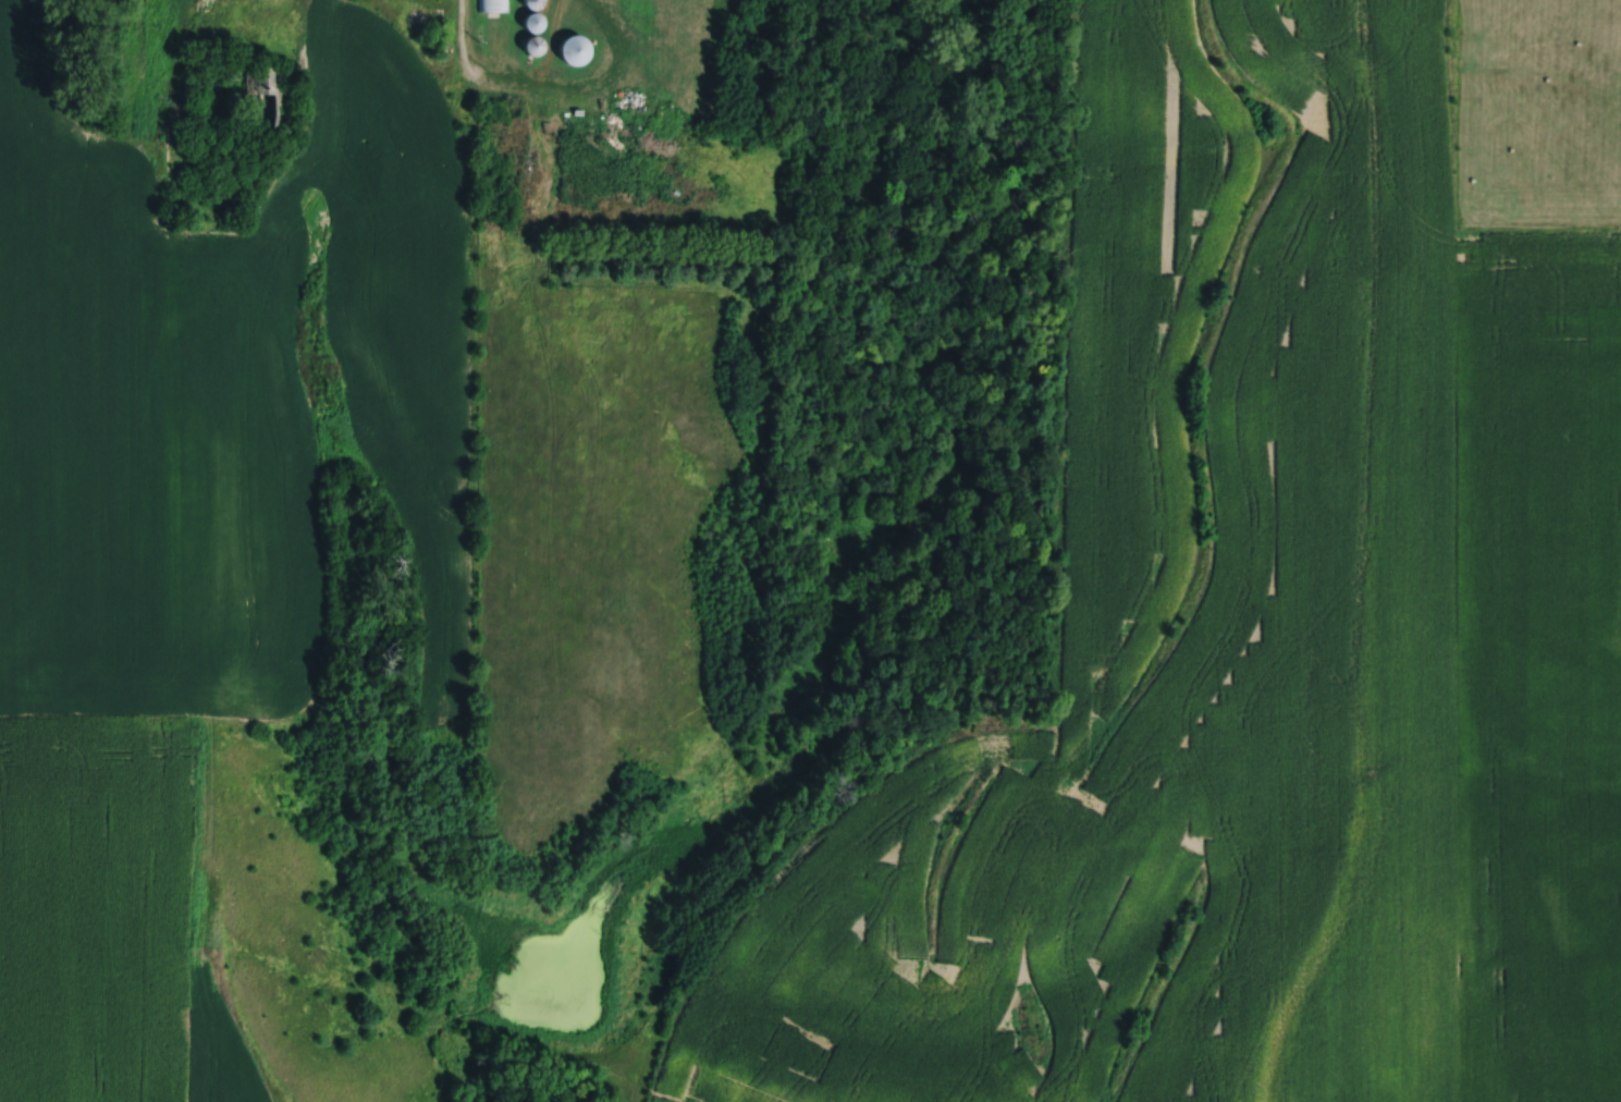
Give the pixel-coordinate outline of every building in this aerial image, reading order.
[(481,12),(510,12),(510,0),(481,0),(481,12)] [(549,2),(547,0),(524,0),(533,11),(524,19),(535,33),(548,23),(538,10),(549,2)] [(560,46),(574,66),(592,53),(578,33),(560,46)] [(538,58),(548,44),(534,34),(524,49),(538,58)] [(253,131),(284,131),(284,65),(253,65),(253,131)]
